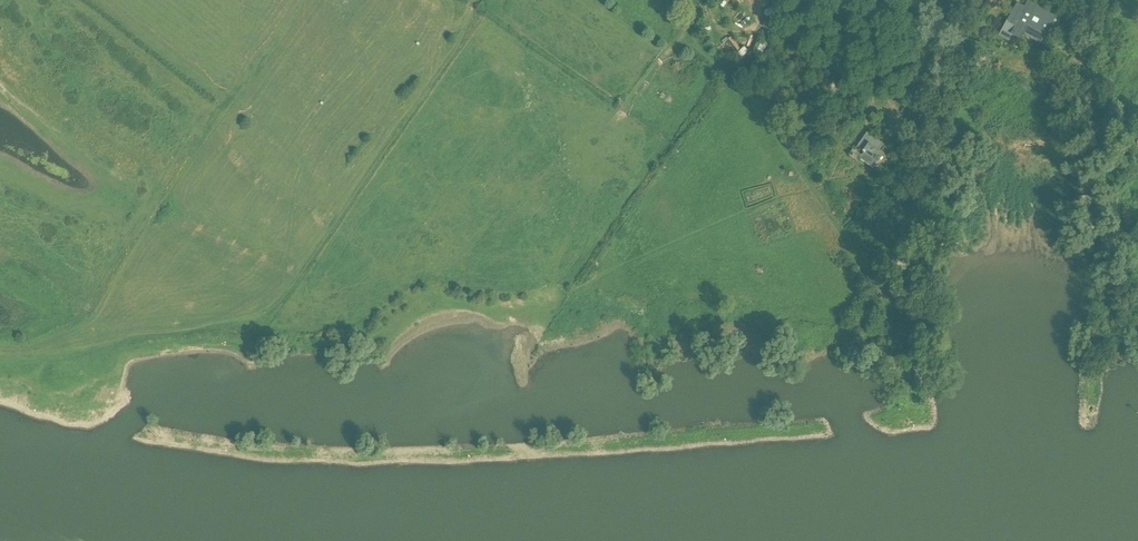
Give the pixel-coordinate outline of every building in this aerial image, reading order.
[(891,0),(871,0),(887,8),(891,0)] [(1040,44),(1051,24),(1047,22),(1051,16),(1040,10),(1036,16),(1017,5),(1000,35),(1009,40),(1012,35),(1020,40),(1023,34),(1040,44)] [(766,46),(759,42),(754,53),(761,56),(766,46)] [(1088,66),(1094,54),(1084,49),(1078,60),(1088,66)] [(868,133),(858,147),(865,152),(860,158),(873,168),(877,163),(878,164),(885,154),(880,151),(884,144),(868,133)]
